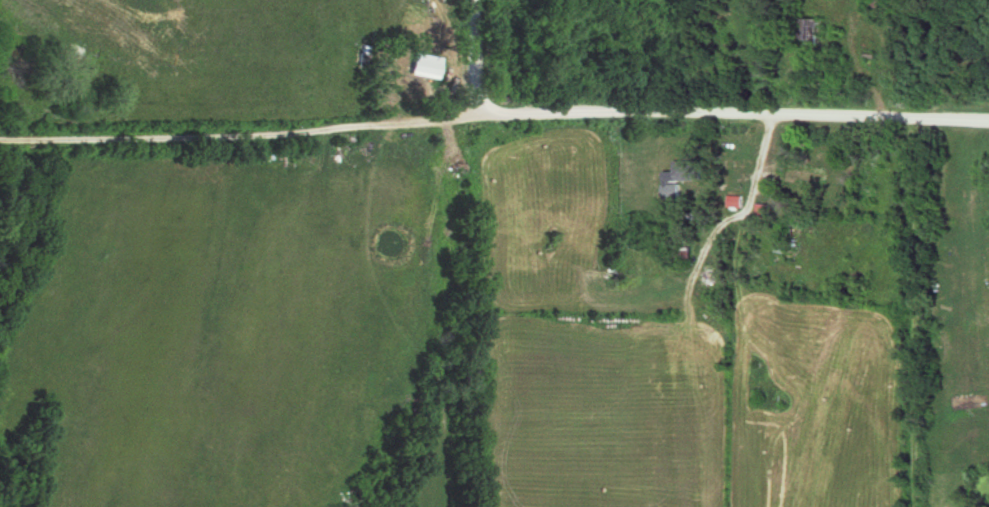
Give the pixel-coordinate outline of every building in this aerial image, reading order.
[(677,161),(677,179),(706,179),(706,161),(677,161)] [(742,196),(729,196),(729,207),(742,207),(742,196)] [(690,241),(675,241),(675,263),(690,263),(690,241)]
